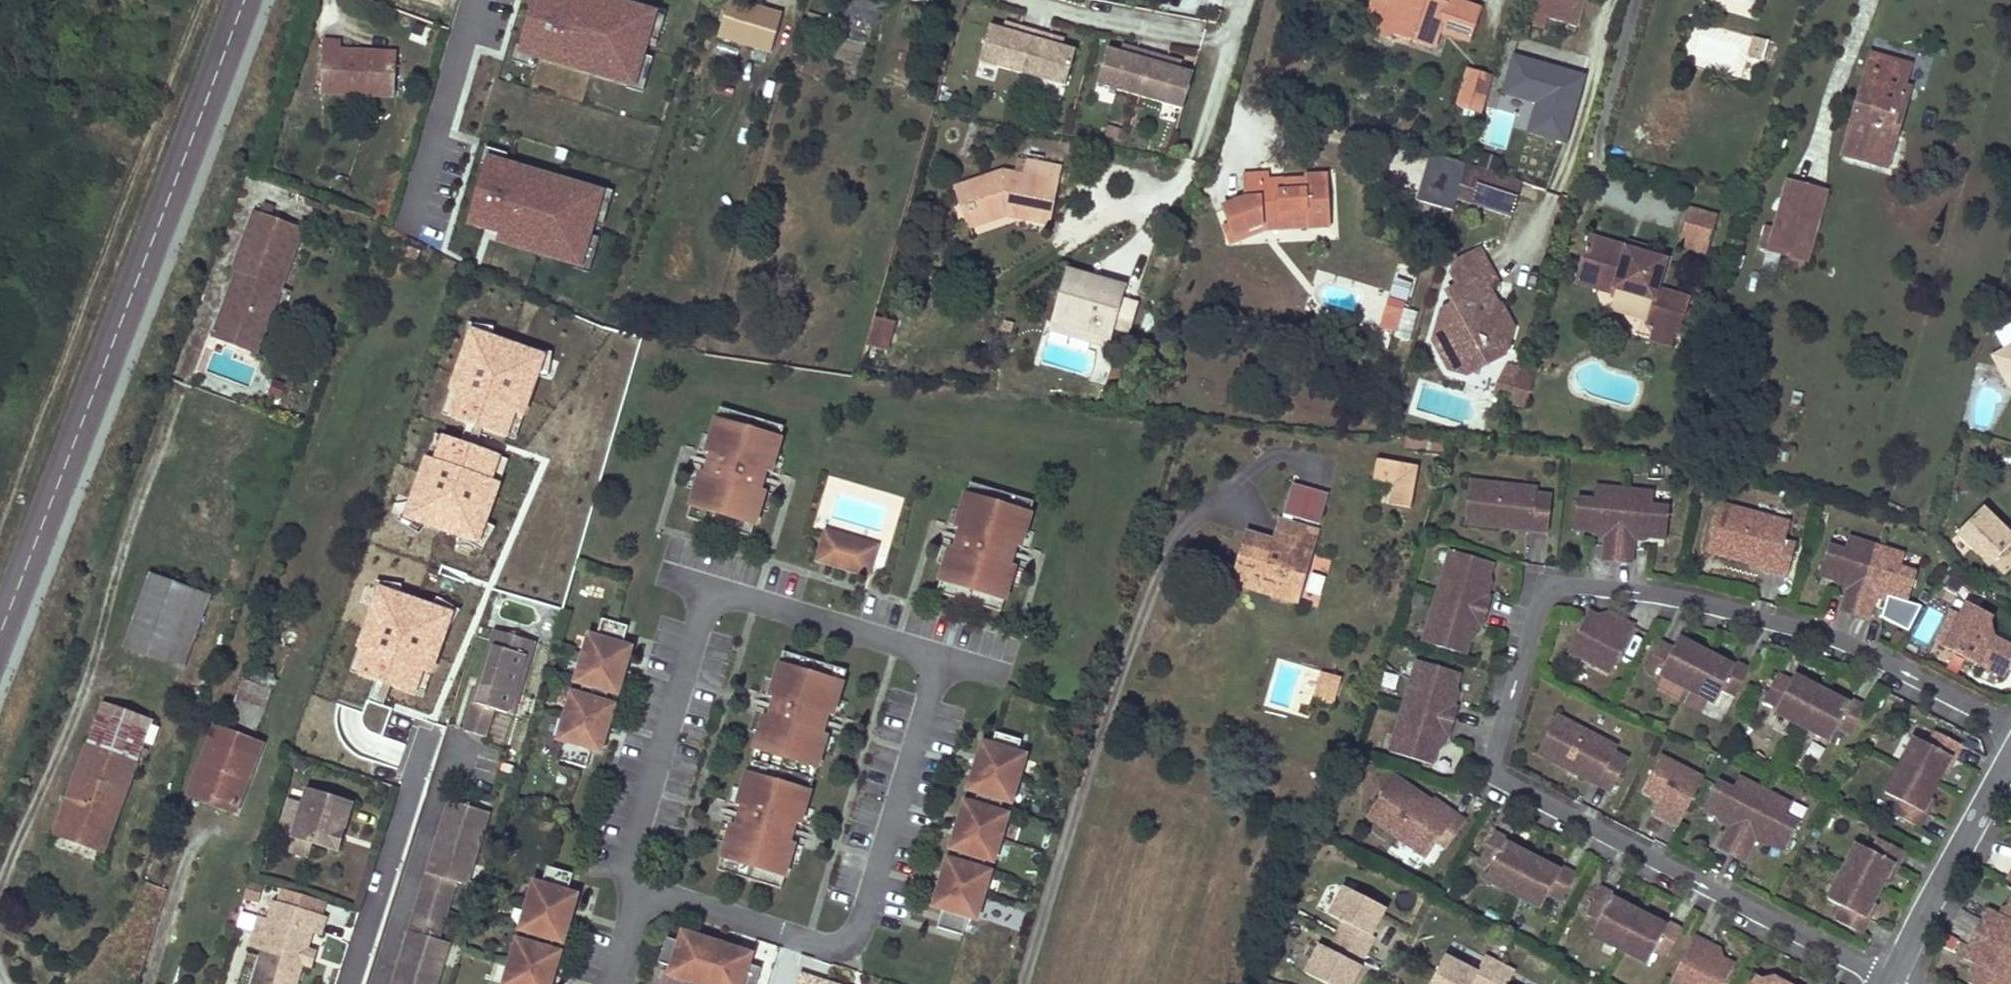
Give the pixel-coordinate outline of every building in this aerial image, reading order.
[(443,13),(447,0),(398,0),(443,13)] [(521,50),(640,86),(664,7),(637,0),(537,0),(521,50)] [(711,51),(728,56),(731,43),(769,54),(781,14),(735,0),(724,0),(711,51)] [(1482,9),(1458,0),(1447,0),(1446,3),(1437,0),(1392,0),(1392,2),(1387,0),(1373,0),(1368,13),(1381,18),(1375,34),(1390,40),(1392,35),(1432,49),(1443,18),(1451,21),(1447,33),(1470,42),(1482,9)] [(1529,25),(1544,29),(1547,19),(1576,27),(1584,0),(1536,0),(1529,25)] [(1218,24),(1222,11),(1217,10),(1215,14),(1211,13),(1208,22),(1218,24)] [(1451,21),(1443,18),(1432,49),(1441,52),(1447,33),(1451,21)] [(1003,30),(1014,33),(1016,26),(1006,23),(1003,30)] [(1003,30),(990,26),(979,61),(1022,73),(1034,31),(1016,26),(1014,33),(1003,30)] [(1065,86),(1076,51),(1062,47),(1052,44),(1054,37),(1034,31),(1022,73),(1065,86)] [(329,36),(321,93),(398,97),(399,47),(370,46),(344,44),(345,35),(329,36)] [(1052,44),(1062,47),(1064,40),(1054,37),(1052,44)] [(1768,41),(1755,37),(1749,57),(1762,61),(1768,41)] [(1120,52),(1131,55),(1133,48),(1122,45),(1120,52)] [(1120,52),(1106,48),(1096,84),(1139,96),(1151,54),(1133,48),(1131,55),(1120,52)] [(1182,108),(1192,74),(1178,70),(1168,66),(1170,59),(1151,54),(1139,96),(1182,108)] [(1909,66),(1871,55),(1858,100),(1855,110),(1842,154),(1887,167),(1907,96),(1901,95),(1904,86),(1909,66)] [(1168,66),(1178,70),(1181,62),(1170,59),(1168,66)] [(1551,59),(1546,70),(1562,77),(1567,66),(1551,59)] [(1493,76),(1469,68),(1457,107),(1482,114),(1493,76)] [(1909,88),(1904,86),(1901,95),(1907,96),(1909,88)] [(1858,100),(1851,98),(1848,108),(1855,110),(1858,100)] [(1504,148),(1514,118),(1488,109),(1478,139),(1504,148)] [(492,153),(470,221),(502,229),(500,239),(586,264),(608,188),(492,153)] [(1028,160),(1018,158),(1015,175),(1024,177),(1028,160)] [(1007,209),(1006,214),(1041,220),(1048,182),(1057,183),(1058,183),(1062,167),(1028,160),(1024,177),(1015,175),(1003,173),(964,186),(975,219),(1002,209),(1007,209)] [(1510,215),(1521,180),(1467,164),(1457,199),(1510,215)] [(1269,181),(1269,174),(1242,175),(1244,200),(1222,208),(1232,236),(1264,223),(1263,211),(1278,209),(1278,222),(1307,220),(1308,228),(1331,226),(1327,175),(1304,177),(1304,179),(1284,180),(1284,188),(1270,188),(1269,181)] [(1826,192),(1788,181),(1775,228),(1769,250),(1786,255),(1807,261),(1826,192)] [(1057,183),(1048,182),(1041,220),(1049,222),(1057,183)] [(964,186),(956,189),(967,221),(975,219),(964,186)] [(1715,214),(1691,207),(1682,239),(1696,243),(1694,252),(1703,255),(1715,214)] [(975,219),(967,221),(969,227),(1006,214),(1007,209),(1002,209),(975,219)] [(1264,223),(1232,236),(1234,242),(1265,231),(1308,228),(1307,220),(1278,222),(1278,209),(1263,211),(1264,223)] [(246,275),(228,321),(263,334),(303,228),(256,211),(233,271),(236,271),(246,275)] [(1775,228),(1765,225),(1758,247),(1769,250),(1775,228)] [(1627,248),(1590,236),(1579,270),(1618,282),(1615,290),(1653,302),(1646,324),(1654,326),(1674,332),(1679,334),(1690,299),(1658,289),(1667,260),(1649,255),(1627,248)] [(1679,248),(1694,252),(1696,243),(1682,239),(1679,248)] [(1651,248),(1629,241),(1627,248),(1649,255),(1651,248)] [(421,251),(410,248),(407,257),(418,261),(421,251)] [(1448,371),(1467,377),(1473,358),(1487,350),(1506,355),(1514,329),(1500,304),(1497,306),(1493,300),(1497,298),(1490,286),(1498,281),(1480,250),(1455,263),(1452,275),(1458,287),(1446,293),(1452,305),(1441,310),(1433,341),(1448,371)] [(1804,270),(1807,261),(1786,255),(1784,264),(1804,270)] [(1085,275),(1066,270),(1051,322),(1094,334),(1091,342),(1109,347),(1114,329),(1123,300),(1126,288),(1109,283),(1106,293),(1082,286),(1085,275)] [(1618,282),(1579,270),(1575,283),(1614,295),(1615,290),(1618,282)] [(236,271),(219,317),(228,321),(246,275),(236,271)] [(1109,283),(1085,275),(1082,286),(1106,293),(1109,283)] [(1393,301),(1388,299),(1384,312),(1389,313),(1393,301)] [(1138,305),(1123,300),(1114,329),(1130,334),(1138,305)] [(1404,304),(1393,301),(1389,313),(1384,312),(1380,328),(1395,332),(1404,304)] [(1247,321),(1239,313),(1231,320),(1238,329),(1247,321)] [(212,335),(257,351),(263,334),(228,321),(219,317),(212,335)] [(887,351),(895,322),(875,317),(867,345),(887,351)] [(1051,322),(1049,330),(1091,342),(1094,334),(1051,322)] [(1998,331),(2005,343),(2010,340),(2010,323),(1998,331)] [(1674,332),(1654,326),(1649,340),(1670,346),(1674,332)] [(1996,357),(2010,384),(2010,349),(1996,357)] [(1473,358),(1467,377),(1506,355),(1487,350),(1473,358)] [(1115,357),(1110,375),(1122,379),(1127,360),(1115,357)] [(1519,367),(1506,363),(1498,393),(1510,396),(1519,367)] [(1533,371),(1519,366),(1519,367),(1510,396),(1508,403),(1523,407),(1533,371)] [(1119,389),(1122,379),(1110,375),(1106,386),(1119,389)] [(285,385),(273,381),(269,393),(281,398),(285,385)] [(771,472),(784,427),(720,408),(706,453),(708,454),(718,457),(712,475),(703,473),(701,472),(687,518),(751,537),(765,491),(763,491),(754,488),(759,469),(768,472),(771,472)] [(497,449),(423,422),(409,462),(450,477),(466,482),(484,488),(497,449)] [(703,473),(712,475),(718,457),(708,454),(703,473)] [(1394,462),(1377,459),(1372,478),(1390,482),(1394,462)] [(1418,467),(1394,462),(1390,482),(1394,483),(1415,486),(1418,467)] [(768,472),(759,469),(754,488),(763,491),(768,472)] [(466,482),(450,477),(447,486),(463,492),(466,482)] [(1535,496),(1501,492),(1501,484),(1468,481),(1464,524),(1524,530),(1525,516),(1546,518),(1548,497),(1535,496)] [(1034,502),(969,482),(956,528),(958,529),(967,531),(961,551),(952,548),(950,547),(936,593),(1001,612),(1015,566),(1012,566),(1004,563),(1009,545),(1018,547),(1021,548),(1034,502)] [(1415,486),(1394,483),(1390,505),(1410,509),(1415,486)] [(1536,488),(1501,484),(1501,492),(1535,496),(1536,488)] [(1652,493),(1595,487),(1594,501),(1576,498),(1572,528),(1604,531),(1601,558),(1632,561),(1635,535),(1665,538),(1668,509),(1651,507),(1652,493)] [(407,500),(382,492),(375,513),(400,522),(407,500)] [(1886,503),(1883,511),(1899,518),(1903,510),(1886,503)] [(1754,516),(1718,505),(1705,549),(1750,562),(1762,566),(1766,573),(1785,579),(1794,548),(1783,545),(1789,526),(1771,521),(1769,527),(1752,522),(1754,516)] [(1982,507),(1956,535),(1989,566),(1992,563),(2005,575),(2010,569),(2010,535),(2010,534),(2006,539),(2001,534),(2006,530),(1982,507)] [(1546,518),(1525,516),(1524,530),(1545,532),(1546,518)] [(1771,521),(1754,516),(1752,522),(1769,527),(1771,521)] [(1306,529),(1277,521),(1272,541),(1300,549),(1306,529)] [(958,529),(952,548),(961,551),(967,531),(958,529)] [(1247,534),(1236,573),(1255,578),(1254,583),(1298,596),(1317,532),(1306,529),(1300,549),(1272,541),(1247,534)] [(2010,534),(2006,530),(2001,534),(2006,539),(2010,534)] [(837,536),(826,532),(818,561),(868,575),(871,566),(857,562),(860,551),(835,544),(837,536)] [(857,562),(871,566),(876,547),(837,536),(835,544),(860,551),(857,562)] [(1903,557),(1848,540),(1844,553),(1828,548),(1818,576),(1847,586),(1839,610),(1868,620),(1876,595),(1905,605),(1915,576),(1899,570),(1903,557)] [(1004,563),(1012,566),(1018,547),(1009,545),(1004,563)] [(1493,565),(1450,552),(1436,597),(1486,612),(1491,596),(1484,594),(1493,565)] [(1762,566),(1750,562),(1748,568),(1766,573),(1762,566)] [(1255,578),(1236,573),(1233,583),(1297,602),(1298,596),(1254,583),(1255,578)] [(151,574),(124,648),(169,664),(196,591),(151,574)] [(1311,574),(1302,599),(1317,604),(1325,579),(1311,574)] [(209,596),(196,591),(169,664),(183,669),(209,596)] [(1436,597),(1422,642),(1465,655),(1475,623),(1482,625),(1486,612),(1436,597)] [(416,617),(375,602),(361,644),(371,648),(363,670),(359,683),(396,697),(409,660),(402,657),(405,650),(416,617)] [(1964,604),(1958,616),(1951,630),(1942,625),(1932,645),(2001,680),(2010,659),(2010,649),(1983,634),(1991,618),(1964,604)] [(1632,627),(1618,619),(1613,627),(1594,617),(1585,612),(1564,650),(1606,674),(1632,627)] [(1958,616),(1949,612),(1942,625),(1951,630),(1958,616)] [(1618,619),(1609,614),(1594,617),(1613,627),(1618,619)] [(628,627),(603,619),(597,639),(589,637),(576,682),(585,684),(582,696),(573,694),(559,739),(566,741),(561,760),(586,768),(592,749),(600,751),(614,706),(605,703),(608,691),(617,694),(630,649),(622,647),(628,627)] [(529,641),(495,630),(490,647),(495,648),(482,688),(477,687),(464,731),(485,737),(493,709),(507,713),(514,692),(519,693),(528,664),(523,663),(529,641)] [(1692,642),(1679,634),(1676,639),(1690,646),(1692,642)] [(1705,654),(1690,646),(1676,639),(1670,650),(1658,644),(1643,671),(1669,684),(1673,678),(1688,686),(1703,658),(1705,654)] [(523,663),(528,664),(534,643),(529,641),(523,663)] [(361,644),(353,666),(363,670),(371,648),(361,644)] [(477,687),(482,688),(495,648),(490,647),(477,687)] [(409,660),(412,652),(405,650),(402,657),(409,660)] [(846,671),(783,651),(769,697),(772,698),(780,701),(775,720),(766,717),(764,716),(737,806),(739,807),(748,809),(742,828),(733,826),(731,825),(717,870),(780,890),(794,844),(792,843),(783,840),(788,821),(797,824),(800,825),(826,735),(824,734),(815,732),(821,713),(830,716),(832,716),(846,671)] [(1717,660),(1705,654),(1703,658),(1715,664),(1717,660)] [(1734,664),(1721,657),(1719,661),(1732,668),(1734,664)] [(1732,668),(1719,661),(1717,660),(1715,664),(1703,658),(1688,686),(1685,692),(1713,707),(1722,689),(1735,697),(1749,671),(1734,664),(1732,668)] [(1460,675),(1417,662),(1403,707),(1453,722),(1458,706),(1451,703),(1460,675)] [(1330,675),(1323,672),(1314,702),(1321,704),(1330,675)] [(1812,682),(1795,674),(1793,678),(1810,686),(1812,682)] [(1341,678),(1330,675),(1321,704),(1333,707),(1341,678)] [(273,680),(258,676),(253,690),(241,686),(230,718),(256,732),(264,714),(273,680)] [(1820,692),(1810,686),(1793,678),(1790,684),(1777,677),(1767,696),(1778,701),(1770,716),(1786,724),(1789,717),(1803,725),(1818,697),(1820,692)] [(1688,686),(1673,678),(1669,684),(1685,692),(1688,686)] [(514,692),(507,713),(512,715),(519,693),(514,692)] [(1831,697),(1820,692),(1818,697),(1829,702),(1831,697)] [(1849,701),(1835,694),(1832,698),(1847,705),(1849,701)] [(1847,705),(1832,698),(1831,697),(1829,702),(1818,697),(1803,725),(1800,731),(1827,745),(1835,729),(1849,736),(1863,708),(1849,701),(1847,705)] [(780,701),(772,698),(766,717),(775,720),(780,701)] [(104,703),(56,833),(103,850),(144,740),(153,743),(158,728),(149,725),(151,720),(104,703)] [(1403,707),(1390,751),(1432,764),(1441,733),(1449,736),(1453,722),(1403,707)] [(815,732),(824,734),(830,716),(821,713),(815,732)] [(1613,754),(1581,737),(1584,731),(1555,716),(1535,754),(1585,780),(1587,776),(1611,789),(1626,760),(1613,754)] [(1803,725),(1789,717),(1786,724),(1800,731),(1803,725)] [(215,728),(189,794),(234,811),(261,745),(215,728)] [(1616,748),(1584,731),(1581,737),(1613,754),(1616,748)] [(1022,740),(996,732),(991,746),(983,744),(969,789),(978,792),(974,805),(965,802),(951,849),(960,852),(956,863),(948,860),(934,905),(943,908),(937,926),(963,934),(969,916),(978,919),(992,874),(983,871),(987,860),(995,862),(1010,816),(1001,813),(1005,800),(1013,803),(1027,757),(1018,754),(1022,740)] [(1960,746),(1934,733),(1928,746),(1912,738),(1905,752),(1910,755),(1903,768),(1931,782),(1935,784),(1940,774),(1948,759),(1953,761),(1960,746)] [(1910,755),(1905,752),(1898,766),(1903,768),(1910,755)] [(287,766),(304,771),(307,762),(291,756),(287,766)] [(1702,781),(1658,758),(1640,793),(1646,796),(1659,803),(1656,808),(1653,815),(1677,827),(1702,781)] [(1945,776),(1953,761),(1948,759),(1940,774),(1945,776)] [(1931,782),(1903,768),(1898,766),(1884,793),(1899,801),(1892,814),(1918,827),(1924,815),(1920,813),(1927,800),(1928,797),(1924,795),(1931,782)] [(1611,789),(1587,776),(1585,780),(1610,792),(1611,789)] [(1431,804),(1392,778),(1366,818),(1396,837),(1399,833),(1414,843),(1411,847),(1425,856),(1435,841),(1445,847),(1463,819),(1447,808),(1442,811),(1431,804)] [(1763,793),(1739,780),(1733,792),(1717,784),(1703,810),(1717,817),(1731,824),(1729,830),(1719,848),(1730,855),(1763,793)] [(1928,797),(1935,784),(1931,782),(1924,795),(1928,797)] [(350,805),(307,792),(293,837),(312,843),(326,847),(331,829),(342,832),(350,805)] [(1790,807),(1763,793),(1730,855),(1746,863),(1756,844),(1759,839),(1771,846),(1786,853),(1800,827),(1784,819),(1790,807)] [(1659,803),(1646,796),(1647,803),(1656,808),(1659,803)] [(1447,808),(1434,799),(1431,804),(1442,811),(1447,808)] [(1924,815),(1931,802),(1927,800),(1920,813),(1924,815)] [(484,812),(449,801),(444,818),(449,819),(437,858),(433,856),(423,888),(451,897),(456,882),(462,884),(469,862),(474,863),(482,835),(478,834),(484,812)] [(739,807),(733,826),(742,828),(748,809),(739,807)] [(478,834),(482,835),(489,814),(484,812),(478,834)] [(1731,824),(1717,817),(1721,825),(1729,830),(1731,824)] [(433,856),(437,858),(449,819),(444,818),(433,856)] [(792,843),(797,824),(788,821),(783,840),(792,843)] [(336,850),(342,832),(331,829),(326,847),(336,850)] [(1516,850),(1503,843),(1506,837),(1492,830),(1478,857),(1492,864),(1484,878),(1498,886),(1501,881),(1515,888),(1529,864),(1532,858),(1516,850)] [(1414,843),(1399,833),(1396,837),(1411,847),(1414,843)] [(312,843),(293,837),(289,851),(308,857),(312,843)] [(1519,845),(1506,837),(1503,843),(1516,850),(1519,845)] [(1771,846),(1759,839),(1756,844),(1764,848),(1771,846)] [(1904,854),(1878,840),(1872,852),(1856,844),(1848,859),(1854,861),(1847,875),(1874,889),(1879,892),(1886,880),(1894,864),(1897,866),(1904,854)] [(1542,864),(1532,858),(1529,864),(1539,869),(1542,864)] [(1854,861),(1848,859),(1841,872),(1847,875),(1854,861)] [(1559,867),(1546,860),(1544,864),(1557,871),(1559,867)] [(462,884),(467,885),(474,863),(469,862),(462,884)] [(1557,871),(1544,864),(1542,864),(1539,869),(1529,864),(1515,888),(1513,894),(1540,908),(1548,893),(1561,900),(1574,875),(1559,867),(1557,871)] [(1889,881),(1897,866),(1894,864),(1886,880),(1889,881)] [(547,868),(542,886),(534,884),(521,930),(530,932),(526,944),(517,942),(505,983),(550,983),(559,954),(550,951),(554,939),(562,942),(576,896),(567,893),(572,875),(547,868)] [(1874,889),(1847,875),(1841,872),(1827,900),(1843,908),(1836,921),(1861,935),(1869,920),(1865,918),(1873,905),(1873,904),(1868,901),(1874,889)] [(245,895),(257,899),(261,885),(249,881),(245,895)] [(1515,888),(1501,881),(1498,886),(1513,894),(1515,888)] [(1344,923),(1337,936),(1366,951),(1373,937),(1370,935),(1384,908),(1344,887),(1329,915),(1344,923)] [(1626,907),(1612,900),(1614,895),(1599,887),(1585,913),(1600,921),(1593,935),(1605,942),(1608,938),(1621,945),(1635,919),(1638,914),(1626,907)] [(415,914),(443,923),(451,897),(423,888),(415,914)] [(1879,892),(1874,889),(1868,901),(1873,904),(1879,892)] [(1629,903),(1614,895),(1612,900),(1626,907),(1629,903)] [(1025,928),(1028,907),(984,901),(981,922),(1025,928)] [(249,947),(262,951),(252,983),(296,983),(301,967),(305,953),(311,934),(319,936),(324,920),(273,904),(268,920),(258,917),(249,947)] [(2010,952),(2010,904),(2004,916),(1989,908),(1975,933),(2010,952)] [(1869,920),(1876,907),(1873,905),(1865,918),(1869,920)] [(442,965),(438,964),(444,942),(438,940),(443,923),(415,914),(405,946),(410,948),(398,983),(437,983),(442,965)] [(1650,920),(1638,914),(1635,919),(1648,925),(1650,920)] [(1652,921),(1664,927),(1666,923),(1654,917),(1652,921)] [(1664,927),(1652,921),(1650,920),(1648,925),(1635,919),(1621,945),(1619,949),(1646,963),(1653,949),(1667,956),(1680,930),(1666,923),(1664,927)] [(682,933),(680,942),(667,938),(658,963),(671,967),(669,974),(699,983),(755,983),(761,968),(748,964),(751,955),(682,933)] [(1975,933),(1963,958),(1978,966),(1970,982),(1974,983),(2010,983),(2010,952),(1975,933)] [(1320,945),(1305,973),(1326,983),(1351,983),(1360,966),(1358,965),(1366,951),(1337,936),(1330,950),(1320,945)] [(1704,951),(1707,944),(1693,937),(1670,981),(1676,983),(1722,983),(1732,965),(1722,960),(1704,951)] [(1621,945),(1608,938),(1605,942),(1619,949),(1621,945)] [(438,964),(442,965),(449,944),(444,942),(438,964)] [(1719,950),(1707,944),(1704,951),(1722,960),(1719,950)] [(410,948),(405,946),(393,983),(398,983),(410,948)] [(313,955),(305,953),(301,967),(309,970),(313,955)] [(1430,983),(1489,983),(1499,965),(1484,957),(1476,973),(1444,957),(1430,983)] [(1514,972),(1499,965),(1489,983),(1508,983),(1514,972)] [(801,976),(800,981),(807,983),(827,983),(801,976)]
